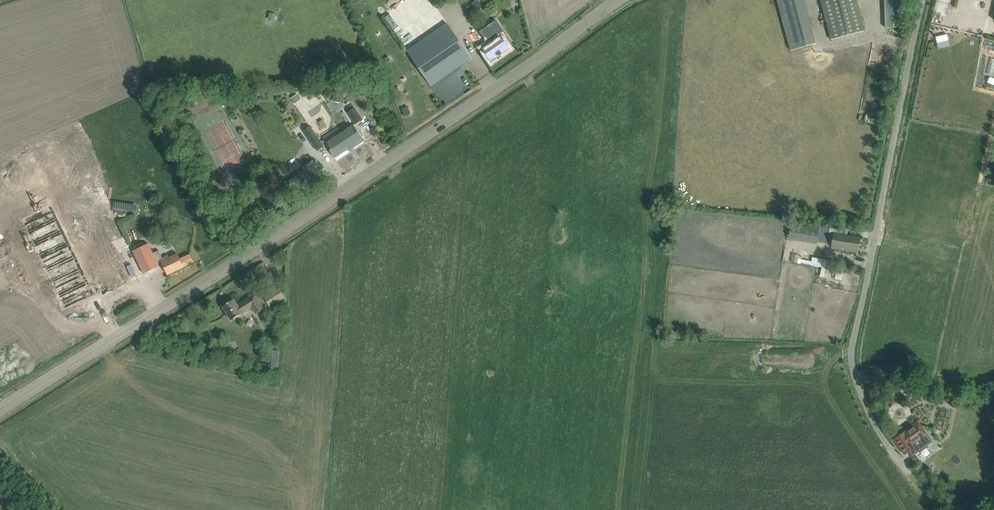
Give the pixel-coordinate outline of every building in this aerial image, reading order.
[(811,0),(781,0),(793,50),(822,43),(811,0)] [(832,40),(865,31),(857,0),(821,0),(832,40)] [(903,0),(885,0),(886,28),(904,27),(903,0)] [(277,14),(270,12),(268,19),(275,21),(277,14)] [(407,51),(432,86),(472,58),(448,23),(407,51)] [(947,34),(936,37),(937,43),(948,40),(947,34)] [(509,48),(503,39),(501,36),(483,49),(491,60),(509,48)] [(348,113),(356,124),(362,120),(355,109),(348,113)] [(363,141),(357,133),(353,126),(327,144),(325,141),(322,143),(310,126),(304,131),(317,151),(323,146),(325,149),(328,147),(335,157),(348,148),(347,147),(351,144),(353,147),(363,141)] [(46,198),(51,196),(90,177),(70,136),(5,168),(25,209),(46,198)] [(73,249),(55,211),(57,209),(51,196),(46,198),(50,206),(30,215),(21,219),(65,309),(95,295),(95,294),(93,290),(75,253),(82,249),(80,246),(78,247),(73,249)] [(59,208),(78,247),(80,246),(99,237),(80,198),(59,208)] [(788,239),(817,244),(819,229),(791,224),(788,239)] [(835,233),(833,248),(838,249),(844,250),(848,251),(858,252),(860,238),(851,236),(835,233)] [(149,244),(133,251),(140,265),(144,274),(159,267),(158,264),(162,262),(160,259),(163,258),(159,250),(157,251),(153,253),(149,244)] [(131,280),(127,271),(116,248),(86,262),(98,287),(93,290),(95,294),(96,294),(95,292),(99,290),(101,294),(131,280)] [(163,258),(160,259),(162,262),(168,275),(194,262),(190,255),(180,260),(177,255),(168,259),(167,256),(163,258)] [(277,303),(271,292),(264,297),(270,307),(277,303)] [(223,306),(228,315),(231,319),(250,307),(253,313),(263,307),(255,295),(238,305),(234,299),(223,306)] [(917,387),(915,395),(929,398),(931,390),(917,387)] [(901,435),(894,440),(905,454),(909,451),(913,455),(931,442),(926,435),(927,434),(918,423),(908,430),(903,434),(902,433),(900,435),(901,435)]
